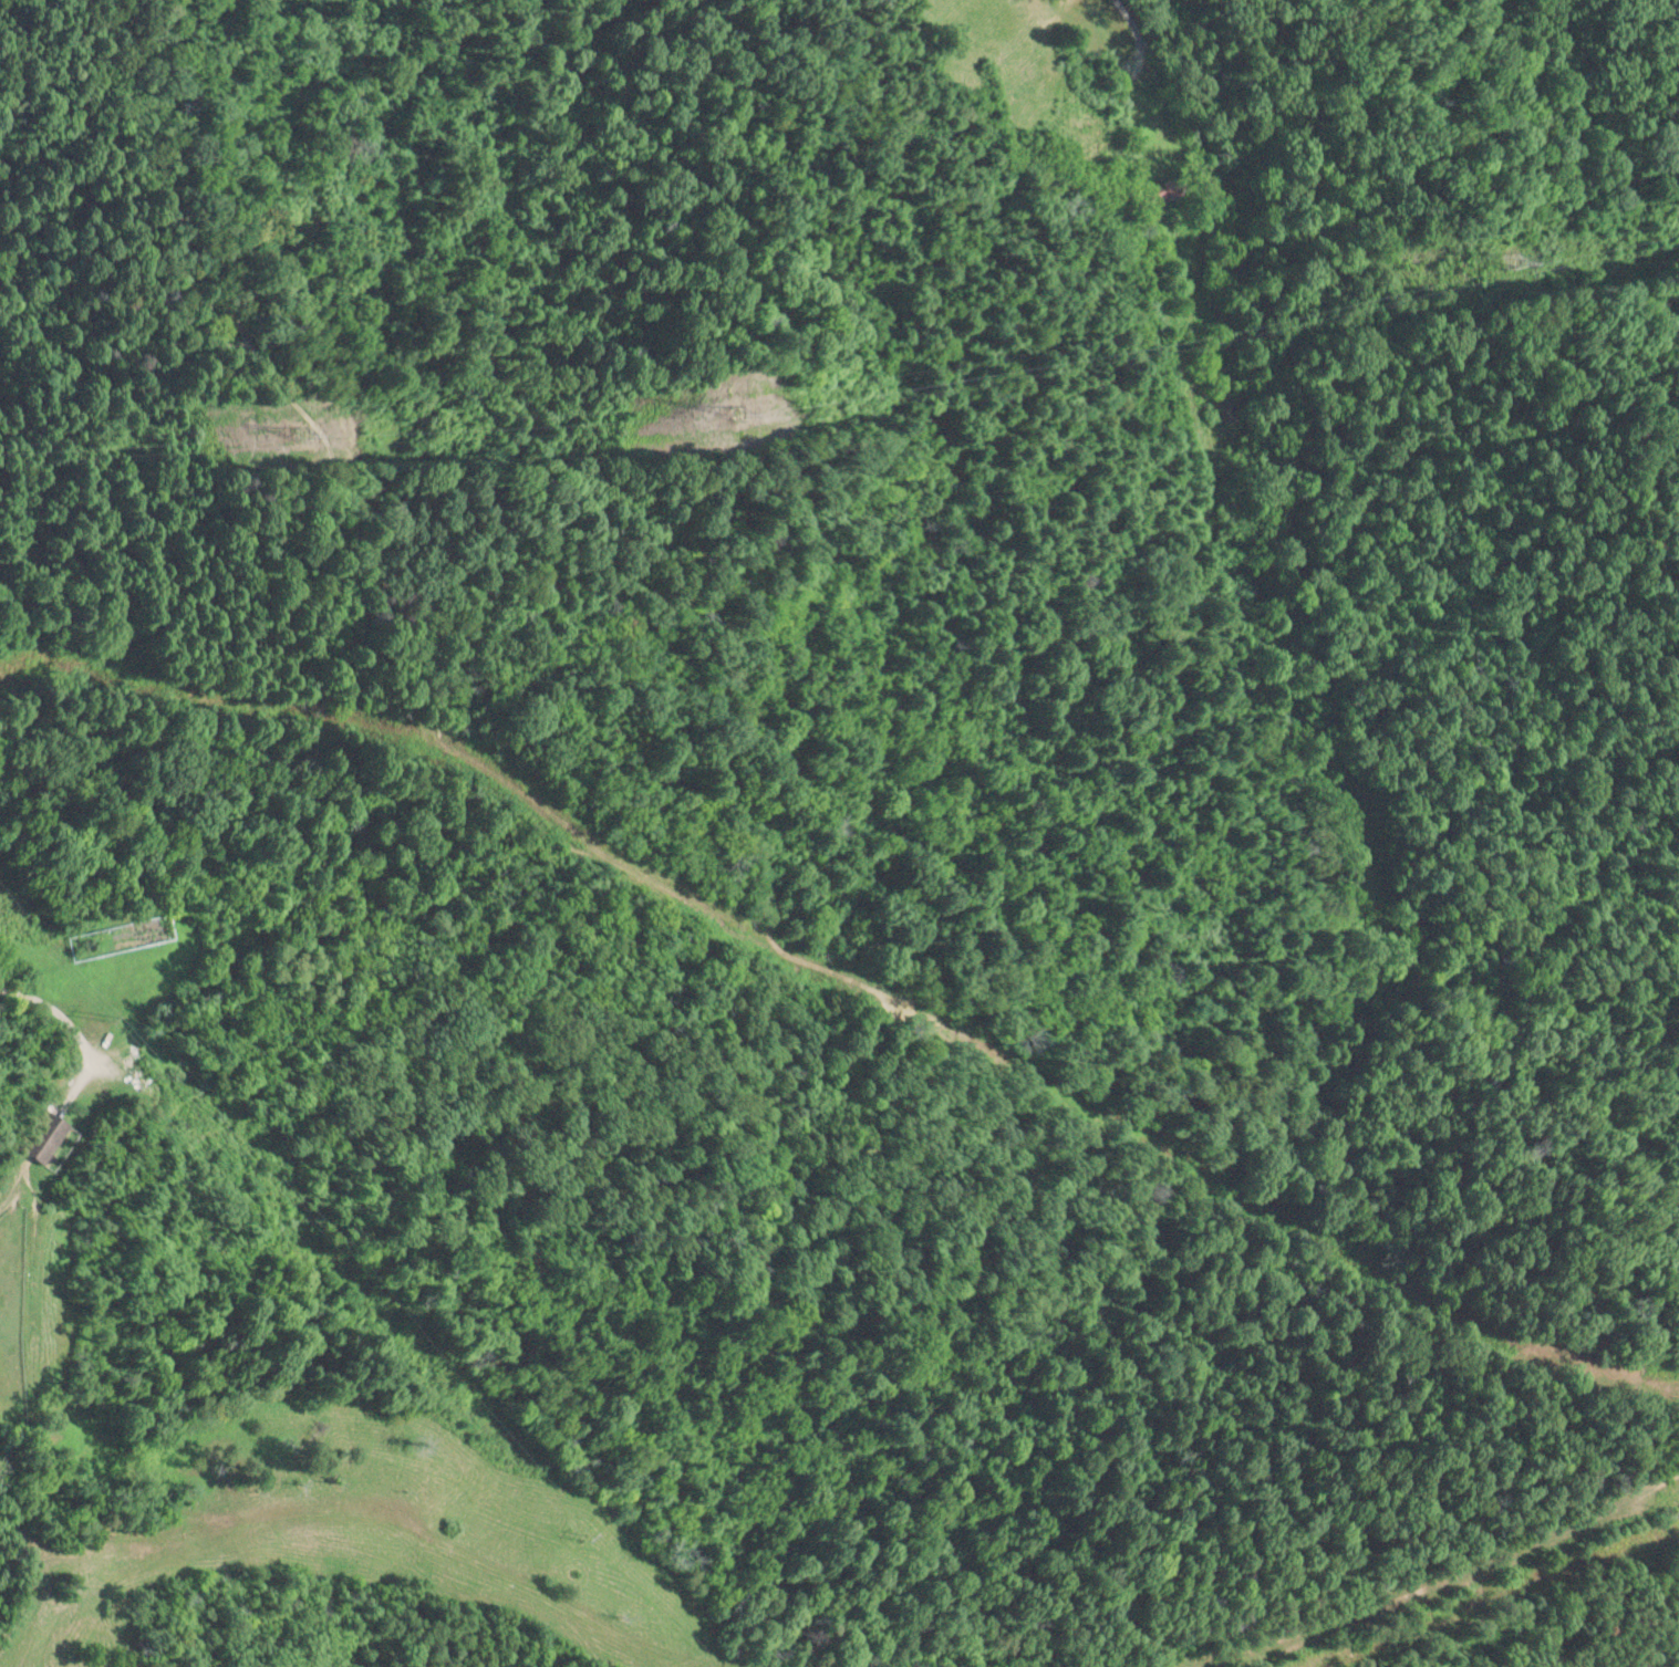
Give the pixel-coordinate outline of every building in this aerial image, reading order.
[(63,1123),(38,1111),(16,1154),(42,1166),(63,1123)]
